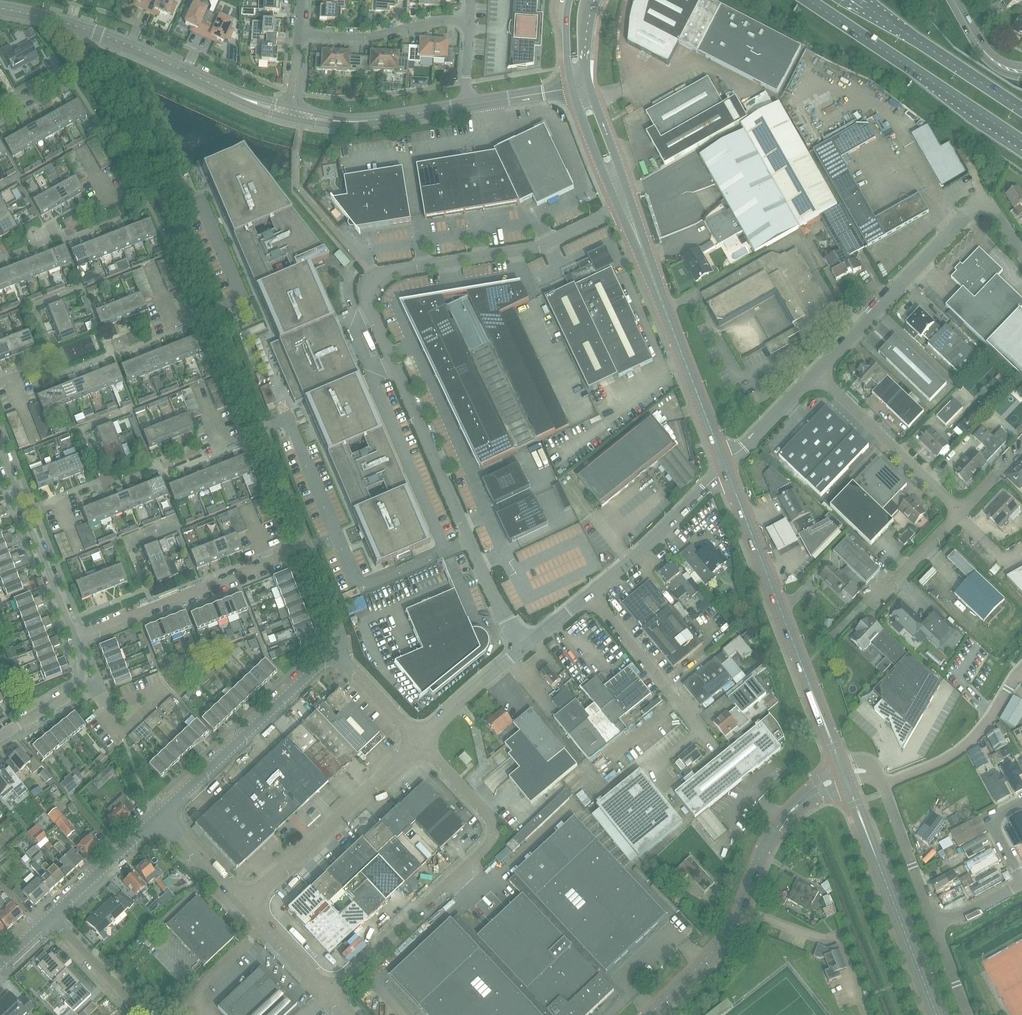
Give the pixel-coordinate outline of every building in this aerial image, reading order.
[(146,10),(151,0),(133,0),(140,3),(138,7),(146,10)] [(146,10),(153,14),(155,10),(166,16),(168,11),(172,13),(176,5),(172,3),(173,0),(151,0),(146,10)] [(279,12),(280,4),(277,3),(277,0),(259,0),(258,11),(279,12)] [(323,0),(323,1),(322,12),(320,12),(319,20),(340,22),(341,9),(345,9),(345,1),(342,1),(323,0)] [(397,4),(397,0),(376,0),(375,11),(383,12),(384,6),(393,7),(397,4)] [(507,68),(517,67),(517,68),(527,68),(527,65),(534,64),(535,45),(540,45),(542,16),(537,15),(538,0),(514,0),(510,67),(507,68)] [(777,94),(801,48),(709,0),(650,0),(643,25),(777,94)] [(1007,9),(1020,2),(1019,0),(1002,0),(1007,9)] [(213,14),(194,5),(191,12),(187,10),(183,18),(187,20),(185,24),(197,29),(195,33),(203,36),(213,14)] [(232,22),(213,14),(203,36),(210,39),(212,36),(223,41),(225,37),(229,39),(233,31),(229,29),(232,22)] [(1021,36),(1021,19),(1020,18),(1014,32),(1021,36)] [(252,22),(252,35),(255,35),(255,41),(275,43),(276,32),(278,32),(279,23),(252,22)] [(409,46),(408,60),(408,62),(420,62),(420,58),(433,59),(434,42),(428,41),(428,39),(422,39),(422,41),(421,41),(420,48),(409,47),(409,46)] [(439,42),(434,42),(433,59),(445,60),(445,64),(452,64),(453,49),(452,49),(452,50),(446,49),(446,42),(445,42),(445,40),(439,40),(439,42)] [(250,48),(256,48),(255,61),(276,62),(277,53),(274,53),(275,43),(255,41),(251,41),(250,48)] [(9,45),(0,50),(0,53),(8,67),(11,66),(12,68),(13,68),(14,70),(25,65),(26,66),(24,62),(35,56),(39,62),(39,61),(29,43),(13,52),(9,45)] [(315,69),(335,71),(336,53),(330,53),(330,51),(325,51),(325,53),(323,53),(323,55),(317,55),(317,54),(316,54),(315,69)] [(371,71),(383,71),(384,54),(379,54),(379,52),(373,51),(373,53),(371,53),(371,58),(360,58),(359,72),(371,73),(371,71)] [(335,71),(359,72),(360,58),(349,57),(349,54),(347,54),(347,52),(342,52),(342,54),(336,53),(335,71)] [(384,54),(383,71),(396,72),(395,74),(408,75),(408,62),(408,60),(403,60),(403,55),(396,55),(396,53),(390,52),(390,54),(384,54)] [(415,82),(424,83),(425,74),(415,74),(415,82)] [(647,113),(655,128),(660,137),(652,142),(662,160),(658,162),(661,168),(748,119),(736,98),(724,105),(708,78),(647,113)] [(86,115),(77,99),(66,105),(75,121),(86,115)] [(700,157),(725,201),(770,176),(808,154),(779,103),(741,125),(745,131),(700,157)] [(75,121),(66,105),(56,111),(65,127),(75,121)] [(625,109),(627,113),(628,114),(635,110),(632,105),(625,109)] [(65,127),(56,111),(45,117),(54,133),(65,127)] [(54,133),(45,117),(35,123),(44,139),(54,133)] [(902,131),(897,117),(888,121),(893,134),(902,131)] [(813,150),(863,238),(868,247),(929,212),(919,194),(875,219),(840,156),(848,151),(849,153),(876,138),(866,120),(813,150)] [(44,139),(35,123),(24,128),(34,145),(44,139)] [(914,133),(911,134),(911,135),(914,133),(944,186),(966,173),(968,172),(951,142),(941,147),(928,125),(927,125),(914,133)] [(574,188),(545,126),(535,131),(495,150),(496,154),(520,203),(533,197),(537,206),(574,188)] [(34,145),(24,128),(14,134),(23,151),(34,145)] [(97,134),(95,130),(86,135),(88,139),(97,134)] [(897,143),(908,138),(905,133),(894,138),(897,143)] [(23,151),(14,134),(3,140),(12,157),(23,151)] [(84,141),(82,138),(74,142),(75,146),(84,141)] [(100,143),(97,138),(87,144),(90,149),(100,143)] [(75,146),(74,142),(65,147),(67,150),(75,146)] [(103,149),(100,143),(90,149),(92,154),(103,149)] [(328,258),(272,185),(243,148),(203,166),(272,327),(279,342),(270,345),(295,404),(304,400),(375,567),(430,543),(310,265),(328,258)] [(63,153),(61,149),(53,154),(55,157),(63,153)] [(106,154),(103,149),(92,154),(95,160),(106,154)] [(77,156),(74,151),(64,157),(66,160),(67,162),(77,156)] [(55,157),(53,154),(44,159),(46,162),(55,157)] [(109,159),(106,154),(95,160),(98,165),(109,159)] [(520,203),(496,154),(417,167),(426,218),(425,219),(520,204),(520,203)] [(770,176),(725,201),(730,209),(708,222),(716,235),(714,239),(718,246),(743,232),(755,253),(838,206),(808,154),(770,176)] [(80,161),(77,156),(67,162),(70,167),(80,161)] [(66,160),(64,157),(55,162),(57,165),(66,160)] [(112,165),(109,159),(98,165),(101,170),(112,165)] [(42,165),(40,161),(32,166),(34,169),(42,165)] [(82,166),(80,161),(70,167),(72,172),(82,166)] [(51,164),(43,169),(44,172),(53,168),(51,164)] [(34,169),(32,166),(23,171),(25,174),(34,169)] [(85,171),(82,166),(72,172),(74,175),(75,177),(85,171)] [(16,172),(14,169),(6,174),(8,177),(16,172)] [(44,172),(43,169),(34,174),(36,177),(44,172)] [(411,221),(403,169),(345,178),(348,198),(335,200),(332,197),(331,198),(350,222),(349,223),(349,225),(349,226),(350,228),(351,229),(352,229),(355,229),(360,234),(361,233),(357,228),(391,223),(391,225),(412,221),(411,221)] [(88,177),(85,171),(75,177),(79,183),(88,177)] [(84,192),(79,183),(75,177),(74,175),(64,182),(73,198),(84,192)] [(21,181),(23,184),(32,179),(30,176),(21,181)] [(73,198),(64,182),(53,187),(62,204),(73,198)] [(20,187),(17,189),(21,197),(25,195),(20,187)] [(62,204),(53,187),(43,193),(52,210),(62,204)] [(1018,215),(1021,213),(1021,210),(1020,206),(1021,204),(1021,194),(1018,187),(1006,195),(1015,209),(1019,215),(1018,215)] [(52,210),(43,193),(32,199),(41,216),(52,210)] [(30,204),(25,195),(21,197),(26,206),(30,204)] [(6,206),(0,209),(0,223),(12,216),(6,206)] [(821,217),(839,250),(843,248),(849,257),(853,255),(864,249),(841,206),(821,217)] [(29,210),(33,219),(37,217),(32,208),(29,210)] [(12,216),(0,223),(0,233),(2,236),(18,227),(12,216)] [(156,236),(149,218),(138,223),(144,240),(156,236)] [(144,240),(138,223),(126,227),(133,245),(144,240)] [(133,245),(126,227),(115,232),(122,249),(133,245)] [(122,249),(115,232),(104,236),(111,253),(122,249)] [(111,253),(104,236),(93,240),(100,258),(111,253)] [(100,258),(93,240),(82,245),(89,262),(100,258)] [(686,257),(693,269),(691,271),(697,281),(701,279),(703,283),(719,273),(716,268),(711,271),(702,255),(715,247),(712,242),(686,257)] [(64,245),(52,249),(59,267),(71,262),(64,245)] [(89,262),(82,245),(70,249),(77,267),(89,262)] [(350,265),(356,260),(346,247),(339,252),(350,265)] [(843,248),(839,250),(840,252),(825,261),(829,268),(833,266),(840,278),(839,279),(840,279),(849,274),(847,271),(851,269),(853,274),(861,269),(853,255),(849,257),(843,248)] [(946,306),(987,345),(1021,379),(1021,300),(997,277),(1003,271),(979,248),(962,266),(962,269),(959,273),(957,271),(951,278),(963,289),(963,294),(957,294),(946,306)] [(59,267),(52,249),(41,254),(48,271),(59,267)] [(713,288),(712,288),(702,294),(701,295),(719,325),(776,293),(782,303),(781,303),(782,303),(787,313),(787,314),(788,313),(793,323),(793,324),(797,329),(808,323),(808,322),(814,318),(816,322),(832,312),(796,249),(780,258),(780,259),(774,263),(769,255),(733,276),(733,277),(723,282),(722,282),(723,283),(713,288)] [(546,299),(589,389),(618,376),(619,378),(653,361),(636,325),(638,324),(610,266),(612,265),(605,251),(577,264),(580,270),(565,277),(570,287),(546,299)] [(862,268),(872,263),(867,253),(856,259),(862,268)] [(48,271),(41,254),(30,258),(37,276),(48,271)] [(37,276),(30,258),(19,263),(26,280),(37,276)] [(170,264),(167,258),(156,263),(159,268),(170,264)] [(26,280),(19,263),(8,267),(15,284),(26,280)] [(172,270),(170,264),(159,268),(161,274),(172,270)] [(8,267),(0,270),(0,280),(3,289),(15,284),(8,267)] [(145,274),(143,268),(132,272),(134,278),(145,274)] [(174,275),(172,270),(161,274),(163,280),(174,275)] [(147,279),(145,274),(134,278),(137,283),(147,279)] [(176,281),(174,275),(163,280),(165,285),(176,281)] [(149,284),(147,279),(137,283),(139,289),(149,284)] [(179,287),(176,281),(165,285),(167,291),(179,287)] [(151,290),(149,284),(139,289),(140,292),(141,294),(151,290)] [(522,286),(468,295),(536,442),(570,426),(514,309),(529,302),(522,286)] [(153,295),(151,290),(141,294),(143,299),(153,295)] [(147,310),(143,299),(141,294),(140,292),(128,297),(135,314),(147,310)] [(135,314),(128,297),(117,301),(124,319),(135,314)] [(517,451),(443,300),(420,303),(417,305),(415,306),(413,309),(412,312),(411,314),(411,317),(412,320),(482,468),(517,451)] [(124,319),(117,301),(106,306),(113,323),(124,319)] [(46,308),(51,320),(68,313),(64,302),(46,308)] [(113,323),(106,306),(94,310),(101,328),(113,323)] [(918,312),(917,311),(913,316),(913,317),(906,324),(908,326),(904,330),(924,348),(928,344),(941,331),(920,310),(918,312)] [(73,324),(68,313),(51,320),(55,331),(73,324)] [(77,336),(73,324),(55,331),(60,343),(77,336)] [(946,326),(941,331),(928,344),(964,379),(982,360),(946,326)] [(35,347),(28,330),(16,334),(23,352),(35,347)] [(206,351),(199,333),(188,338),(194,355),(206,351)] [(23,352),(16,334),(5,339),(12,356),(23,352)] [(99,336),(78,341),(81,352),(102,346),(99,336)] [(766,346),(771,355),(787,346),(782,336),(766,346)] [(895,336),(879,353),(930,402),(946,384),(895,336)] [(194,355),(188,338),(176,342),(183,360),(194,355)] [(5,339),(0,341),(0,359),(1,360),(12,356),(5,339)] [(183,360),(176,342),(165,347),(172,364),(183,360)] [(172,364),(165,347),(154,351),(161,368),(172,364)] [(161,368),(154,351),(143,356),(150,373),(161,368)] [(150,373),(143,356),(132,360),(139,377),(150,373)] [(139,377),(132,360),(120,365),(127,382),(139,377)] [(873,391),(874,392),(888,378),(886,376),(884,378),(879,373),(880,371),(872,363),(868,367),(865,364),(858,371),(861,374),(857,378),(861,381),(860,382),(862,384),(862,383),(865,386),(865,390),(864,391),(873,391)] [(116,364),(104,368),(111,386),(122,381),(116,364)] [(111,386),(104,368),(93,373),(100,390),(111,386)] [(1003,375),(1010,382),(1014,378),(1007,371),(1003,375)] [(100,390),(93,373),(82,377),(89,395),(100,390)] [(89,395),(82,377),(70,381),(77,399),(89,395)] [(219,384),(217,378),(206,382),(208,388),(219,384)] [(924,413),(888,378),(874,392),(872,394),(909,429),(924,413)] [(77,399),(70,381),(59,386),(66,404),(77,399)] [(221,389),(219,384),(208,388),(210,394),(221,389)] [(66,404),(59,386),(48,390),(55,408),(66,404)] [(193,394),(190,388),(180,393),(181,396),(182,398),(193,394)] [(223,395),(221,389),(210,394),(212,399),(223,395)] [(55,408),(48,390),(37,395),(39,402),(42,408),(44,413),(55,408)] [(195,400),(193,394),(182,398),(184,404),(195,400)] [(226,400),(223,395),(212,399),(215,405),(226,400)] [(937,417),(946,426),(962,408),(953,399),(937,417)] [(197,405),(195,400),(184,404),(186,409),(197,405)] [(228,406),(226,400),(215,405),(217,410),(228,406)] [(42,408),(39,402),(28,407),(31,412),(42,408)] [(199,411),(197,405),(186,409),(187,413),(188,415),(199,411)] [(44,413),(42,408),(31,412),(33,418),(44,413)] [(779,457),(806,483),(821,497),(869,447),(854,433),(853,434),(826,408),(779,457)] [(17,411),(15,412),(6,416),(8,421),(19,417),(17,411)] [(201,416),(199,411),(188,415),(191,420),(201,416)] [(46,419),(44,413),(33,418),(35,424),(46,419)] [(194,430),(191,420),(188,415),(187,413),(176,417),(183,435),(194,430)] [(650,468),(676,447),(651,415),(577,475),(576,475),(602,507),(628,486),(627,484),(632,481),(633,482),(634,481),(633,480),(637,476),(638,477),(640,476),(639,475),(643,471),(644,473),(646,472),(645,470),(649,467),(650,468)] [(440,429),(450,428),(449,416),(439,417),(440,429)] [(21,422),(19,417),(8,421),(10,427),(21,422)] [(183,435),(176,417),(165,422),(172,439),(183,435)] [(48,425),(46,419),(35,424),(37,429),(48,425)] [(24,428),(21,422),(10,427),(12,432),(24,428)] [(172,439),(165,422),(154,426),(161,443),(172,439)] [(95,431),(99,442),(117,435),(112,424),(95,431)] [(51,430),(48,425),(37,429),(39,435),(51,430)] [(161,443),(154,426),(142,431),(149,448),(161,443)] [(986,449),(980,457),(986,463),(1011,437),(1002,428),(993,436),(983,426),(973,436),(986,449)] [(26,434),(24,428),(12,432),(15,438),(26,434)] [(932,429),(928,433),(921,441),(930,449),(930,450),(937,457),(948,446),(937,436),(938,435),(932,429)] [(53,436),(51,430),(39,435),(42,440),(53,436)] [(28,439),(26,434),(15,438),(17,444),(28,439)] [(121,447),(117,435),(99,442),(104,453),(121,447)] [(30,445),(28,439),(17,444),(19,449),(30,445)] [(951,453),(960,445),(956,441),(948,449),(951,453)] [(126,458),(121,447),(104,453),(108,465),(126,458)] [(960,474),(958,476),(966,484),(986,463),(980,457),(973,450),(955,469),(960,474)] [(253,471),(247,453),(235,458),(242,475),(253,471)] [(84,471),(77,454),(65,458),(72,476),(84,471)] [(878,457),(853,483),(890,519),(899,510),(909,499),(901,491),(907,485),(878,457)] [(72,476),(65,458),(54,463),(61,480),(72,476)] [(242,475),(235,458),(224,462),(231,480),(242,475)] [(1020,488),(1021,485),(1021,461),(1019,464),(1016,466),(1016,467),(1007,476),(1020,488)] [(231,480),(224,462),(213,467),(220,484),(231,480)] [(61,480),(54,463),(43,467),(50,484),(61,480)] [(520,465),(488,480),(486,481),(483,482),(485,484),(494,503),(493,503),(494,505),(499,503),(531,488),(520,465)] [(50,484),(43,467),(31,472),(38,489),(50,484)] [(220,484),(213,467),(202,471),(208,488),(220,484)] [(792,524),(797,521),(811,514),(807,508),(804,510),(794,491),(792,492),(788,485),(789,484),(772,467),(764,475),(774,501),(779,498),(780,499),(779,499),(792,524)] [(208,488),(202,471),(190,476),(197,493),(208,488)] [(197,493),(190,476),(179,480),(186,497),(197,493)] [(167,494),(160,477),(149,482),(156,499),(167,494)] [(186,497),(179,480),(168,485),(175,502),(186,497)] [(156,499),(149,482),(137,486),(144,503),(156,499)] [(890,519),(853,483),(830,506),(871,545),(893,522),(890,519)] [(565,511),(572,508),(560,484),(553,488),(565,511)] [(144,503),(137,486),(126,490),(133,508),(144,503)] [(133,508),(126,490),(115,495),(122,512),(133,508)] [(122,512),(115,495),(104,499),(111,517),(122,512)] [(990,519),(999,528),(1018,508),(1005,496),(986,515),(989,518),(988,518),(990,520),(990,519)] [(267,504),(264,498),(253,502),(255,508),(267,504)] [(536,498),(504,513),(497,516),(498,519),(499,518),(509,541),(510,543),(517,540),(548,525),(536,498)] [(111,517),(104,499),(93,504),(100,521),(111,517)] [(909,499),(899,510),(915,525),(925,514),(909,499)] [(100,521),(93,504),(81,508),(87,523),(88,526),(100,521)] [(269,509),(267,504),(255,508),(258,514),(269,509)] [(241,514),(238,508),(227,513),(229,516),(230,518),(241,514)] [(271,515),(269,509),(258,514),(260,519),(271,515)] [(227,513),(218,516),(219,520),(221,519),(223,525),(231,522),(230,518),(229,516),(227,513)] [(243,520),(241,514),(230,518),(231,522),(232,524),(243,520)] [(797,533),(811,558),(839,530),(828,521),(817,526),(811,514),(797,521),(802,530),(797,533)] [(273,520),(271,515),(260,519),(262,525),(273,520)] [(245,525),(243,520),(232,524),(234,529),(245,525)] [(798,543),(785,521),(766,531),(779,554),(798,543)] [(88,526),(87,523),(76,528),(79,534),(90,529),(88,526)] [(247,531),(245,525),(234,529),(235,533),(236,535),(247,531)] [(898,540),(904,546),(915,534),(909,528),(898,540)] [(92,535),(90,529),(79,534),(81,539),(92,535)] [(65,532),(63,533),(54,537),(56,542),(67,538),(65,532)] [(12,538),(10,533),(1,536),(0,533),(0,542),(12,538)] [(242,550),(236,535),(235,533),(223,537),(230,555),(242,550)] [(94,540),(92,535),(81,539),(83,545),(94,540)] [(230,555),(223,537),(212,542),(219,559),(230,555)] [(12,538),(0,542),(0,554),(7,551),(5,545),(13,541),(12,538)] [(69,543),(67,538),(56,542),(58,548),(69,543)] [(847,539),(840,546),(833,553),(848,567),(841,574),(849,581),(843,587),(854,598),(859,592),(858,590),(864,583),(866,585),(880,570),(847,539)] [(96,546),(94,540),(83,545),(85,550),(96,546)] [(165,540),(159,542),(142,549),(146,561),(169,552),(165,540)] [(219,559),(212,542),(201,546),(208,564),(219,559)] [(71,549),(69,543),(58,548),(60,553),(71,549)] [(692,545),(680,555),(706,586),(716,578),(713,574),(726,563),(720,555),(719,556),(710,546),(703,552),(704,554),(701,557),(692,545)] [(208,564),(201,546),(190,551),(196,568),(208,564)] [(74,555),(71,549),(60,553),(62,559),(74,555)] [(7,551),(0,554),(0,565),(19,557),(18,553),(9,557),(7,551)] [(174,563),(169,552),(146,561),(151,572),(174,563)] [(948,558),(969,579),(975,573),(955,552),(948,558)] [(19,557),(0,565),(0,577),(15,571),(13,565),(21,561),(19,557)] [(127,581),(120,563),(109,568),(115,585),(127,581)] [(178,574),(174,563),(151,572),(155,583),(178,574)] [(678,599),(686,592),(691,598),(697,594),(672,563),(658,575),(678,599)] [(842,589),(843,587),(849,581),(841,574),(832,566),(821,577),(838,594),(839,594),(838,593),(840,591),(842,589)] [(115,585),(109,568),(97,573),(104,590),(115,585)] [(1006,577),(1021,594),(1021,569),(1006,577)] [(15,571),(0,577),(0,580),(3,587),(27,578),(26,573),(17,577),(15,571)] [(293,581),(289,571),(273,577),(277,588),(293,581)] [(104,590),(97,573),(86,577),(93,594),(104,590)] [(955,595),(961,601),(984,622),(1004,600),(975,573),(955,595)] [(93,594),(86,577),(75,582),(82,599),(93,594)] [(29,582),(27,578),(3,587),(7,598),(23,591),(21,585),(29,582)] [(297,591),(293,581),(277,588),(281,598),(297,591)] [(670,606),(657,590),(651,582),(624,604),(643,628),(642,629),(674,668),(702,645),(670,605),(670,606)] [(467,621),(453,589),(453,590),(454,591),(405,612),(422,650),(394,662),(422,696),(418,699),(429,691),(432,695),(484,652),(487,649),(488,645),(488,640),(486,636),(483,633),(476,630),(471,630),(467,621)] [(301,602),(297,591),(281,598),(285,608),(301,602)] [(351,592),(343,595),(345,600),(345,601),(353,598),(353,597),(351,592)] [(13,600),(18,611),(42,601),(40,597),(32,600),(30,594),(13,600)] [(248,610),(241,594),(231,598),(237,614),(248,610)] [(237,614),(231,598),(221,602),(227,618),(237,614)] [(44,605),(42,601),(18,611),(22,621),(38,615),(35,608),(44,605)] [(913,637),(920,630),(918,628),(924,623),(922,621),(918,618),(916,619),(903,606),(905,605),(901,601),(895,607),(898,611),(892,617),(913,637)] [(227,618),(221,602),(210,606),(217,623),(227,618)] [(305,611),(301,602),(285,608),(289,618),(305,611)] [(217,623),(210,606),(201,610),(207,626),(217,623)] [(920,630),(946,655),(963,637),(933,609),(922,621),(924,623),(918,628),(920,630)] [(207,626),(201,610),(190,614),(197,631),(207,626)] [(309,621),(305,611),(289,618),(293,628),(309,621)] [(185,612),(175,616),(181,633),(192,628),(185,612)] [(40,620),(38,615),(22,621),(26,631),(50,621),(48,617),(40,620)] [(181,633),(175,616),(164,620),(171,637),(181,633)] [(872,642),(897,665),(908,653),(883,629),(882,630),(869,619),(868,620),(866,619),(855,630),(857,632),(850,639),(857,646),(859,644),(867,651),(872,646),(870,644),(872,642)] [(171,637),(164,620),(155,624),(161,640),(171,637)] [(52,625),(50,621),(26,631),(30,641),(46,635),(43,628),(52,625)] [(313,631),(309,621),(293,628),(297,638),(313,631)] [(161,640),(155,624),(144,628),(151,645),(161,640)] [(317,642),(313,631),(297,638),(301,648),(317,642)] [(48,640),(46,635),(30,641),(34,651),(58,641),(56,637),(48,640)] [(723,652),(728,658),(729,659),(738,652),(745,660),(753,654),(740,638),(723,652)] [(255,639),(248,642),(253,651),(259,649),(255,639)] [(119,650),(115,640),(99,647),(103,657),(119,650)] [(60,645),(58,641),(34,651),(38,661),(54,655),(51,649),(60,645)] [(123,661),(119,650),(103,657),(107,667),(123,661)] [(728,658),(723,652),(683,685),(701,706),(733,680),(720,664),(728,658)] [(878,686),(873,692),(882,700),(874,709),(886,721),(887,719),(891,722),(890,723),(897,739),(903,750),(941,684),(909,654),(908,655),(908,654),(897,665),(879,684),(878,686)] [(56,660),(54,655),(38,661),(42,671),(66,662),(64,657),(56,660)] [(265,660),(257,667),(269,680),(277,673),(265,660)] [(127,671),(123,661),(107,667),(111,677),(127,671)] [(68,665),(66,662),(42,671),(46,681),(62,675),(59,669),(68,665)] [(567,689),(547,665),(543,668),(545,671),(541,675),(552,689),(556,686),(562,693),(567,689)] [(269,680),(257,667),(249,675),(261,687),(269,680)] [(604,688),(597,678),(590,683),(588,681),(581,687),(580,686),(579,687),(582,690),(583,690),(595,704),(601,712),(640,681),(629,668),(604,688)] [(131,681),(127,671),(111,677),(115,688),(131,681)] [(261,687),(249,675),(241,682),(253,695),(261,687)] [(729,698),(737,708),(742,714),(766,695),(753,679),(729,698)] [(651,695),(640,681),(601,712),(595,704),(585,712),(567,689),(562,693),(552,701),(562,713),(555,718),(554,717),(589,761),(627,730),(620,720),(651,695)] [(253,695),(241,682),(233,689),(245,702),(253,695)] [(245,702),(233,689),(225,697),(237,710),(245,702)] [(339,689),(326,701),(335,711),(331,714),(336,719),(352,703),(350,701),(351,700),(347,696),(346,697),(339,689)] [(1009,725),(1015,728),(1021,716),(1021,701),(1014,696),(1000,720),(1009,725)] [(237,710),(225,697),(218,704),(229,717),(237,710)] [(177,706),(169,698),(164,703),(172,710),(177,706)] [(172,710),(164,703),(160,707),(167,715),(172,710)] [(316,711),(357,755),(380,733),(352,703),(336,719),(331,714),(324,706),(326,704),(324,703),(316,711)] [(229,717),(218,704),(210,712),(222,724),(229,717)] [(742,714),(737,708),(729,715),(727,713),(714,723),(725,737),(738,727),(740,729),(748,722),(742,714)] [(493,717),(486,722),(497,735),(513,722),(502,709),(501,710),(502,711),(494,718),(493,717)] [(505,745),(512,753),(523,767),(510,778),(531,804),(578,766),(531,710),(514,724),(520,732),(505,745)] [(357,755),(316,711),(301,725),(332,758),(325,765),(330,769),(337,763),(342,769),(357,755)] [(222,724),(210,712),(201,720),(213,732),(222,724)] [(86,726),(75,713),(66,720),(77,733),(86,726)] [(161,721),(154,713),(149,717),(156,725),(161,721)] [(770,717),(761,724),(675,794),(695,818),(781,749),(778,745),(784,740),(784,741),(785,741),(783,736),(781,731),(779,727),(775,723),(770,715),(769,716),(770,717)] [(156,725),(149,717),(144,722),(151,730),(156,725)] [(77,733),(66,720),(57,727),(68,740),(77,733)] [(208,733),(196,720),(188,728),(200,740),(208,733)] [(986,737),(988,740),(995,753),(1008,745),(1003,737),(1007,734),(1001,722),(996,725),(999,730),(986,737)] [(141,725),(138,728),(133,732),(141,740),(143,738),(147,742),(152,737),(141,725)] [(332,758),(301,725),(287,739),(328,782),(342,769),(337,763),(330,769),(325,765),(332,758)] [(68,740),(57,727),(49,733),(60,747),(68,740)] [(1021,739),(1021,727),(1013,732),(1018,741),(1021,739)] [(200,740),(188,728),(180,735),(192,748),(200,740)] [(141,740),(133,732),(128,737),(136,745),(141,740)] [(60,747),(49,733),(41,740),(51,754),(60,747)] [(380,733),(360,752),(364,757),(385,738),(380,733)] [(192,748),(180,735),(173,742),(185,755),(192,748)] [(287,739),(234,788),(275,831),(328,782),(287,739)] [(51,754),(41,740),(32,747),(43,761),(51,754)] [(185,755),(173,742),(165,750),(177,763),(185,755)] [(702,757),(701,757),(693,747),(679,759),(687,769),(702,757)] [(9,760),(16,767),(20,771),(25,766),(33,775),(42,767),(34,758),(29,762),(20,750),(9,760)] [(177,763),(165,750),(157,757),(169,770),(177,763)] [(999,752),(994,754),(999,764),(1004,761),(999,752)] [(458,758),(466,767),(466,766),(471,761),(472,761),(464,753),(458,758)] [(106,757),(102,754),(97,758),(101,762),(106,757)] [(994,754),(989,757),(994,767),(999,764),(994,754)] [(169,770),(157,757),(149,765),(161,778),(169,770)] [(101,762),(97,758),(92,763),(96,766),(101,762)] [(1011,763),(1002,768),(1016,796),(1021,792),(1021,782),(1011,763)] [(27,790),(9,768),(4,772),(3,772),(2,773),(0,770),(0,771),(0,796),(2,798),(13,790),(18,797),(27,790)] [(90,772),(87,768),(82,773),(85,777),(90,772)] [(110,768),(102,775),(107,781),(115,773),(110,768)] [(72,773),(77,778),(80,774),(76,769),(72,773)] [(45,770),(40,775),(46,783),(52,779),(45,770)] [(597,806),(639,858),(683,823),(640,770),(597,806)] [(85,777),(82,773),(77,778),(80,781),(85,777)] [(992,781),(1002,802),(1014,796),(1003,776),(992,781)] [(70,777),(61,784),(60,785),(68,795),(78,786),(70,777)] [(423,783),(398,806),(439,850),(464,827),(423,783)] [(275,831),(234,788),(195,825),(236,868),(236,869),(275,831)] [(566,790),(556,799),(507,846),(513,853),(573,796),(566,790)] [(123,796),(107,810),(111,814),(107,817),(116,827),(122,822),(123,822),(124,821),(127,821),(129,819),(129,817),(130,816),(129,814),(135,809),(123,796)] [(398,806),(380,824),(421,867),(439,850),(398,806)] [(67,838),(75,831),(56,809),(48,815),(55,824),(67,838)] [(947,823),(940,818),(933,813),(917,835),(929,845),(938,833),(939,834),(947,823)] [(1012,820),(1021,838),(1021,815),(1012,820)] [(427,1014),(591,1014),(590,1014),(593,1012),(591,1011),(611,992),(597,977),(599,976),(596,973),(602,968),(606,972),(666,916),(659,908),(574,818),(514,875),(515,876),(509,882),(522,895),(478,936),(459,915),(453,921),(451,920),(391,976),(427,1014)] [(979,821),(951,836),(958,849),(986,833),(979,821)] [(380,824),(363,840),(404,884),(421,867),(380,824)] [(41,830),(33,837),(38,844),(47,837),(41,830)] [(90,835),(77,847),(86,858),(100,846),(90,835)] [(988,836),(962,850),(969,861),(994,848),(988,836)] [(363,840),(326,874),(367,918),(404,884),(363,840)] [(69,853),(59,843),(54,847),(74,869),(83,861),(77,855),(73,850),(69,853)] [(26,852),(30,857),(38,850),(34,845),(26,852)] [(953,845),(943,850),(946,855),(956,850),(953,845)] [(74,869),(54,847),(49,852),(59,863),(63,868),(60,871),(65,877),(74,869)] [(958,855),(956,850),(946,855),(948,859),(949,860),(958,855)] [(995,850),(967,866),(973,878),(1002,862),(995,850)] [(41,852),(33,859),(36,863),(44,856),(41,852)] [(683,880),(698,866),(690,858),(675,871),(683,880)] [(41,877),(38,880),(49,892),(56,886),(42,869),(36,862),(31,866),(41,877)] [(138,870),(137,871),(148,885),(154,880),(165,894),(159,899),(164,905),(175,897),(159,879),(163,876),(157,868),(153,871),(146,863),(142,867),(140,867),(138,868),(138,870)] [(45,866),(42,869),(56,886),(64,879),(53,867),(49,870),(45,866)] [(978,888),(970,893),(974,900),(1004,884),(997,871),(976,883),(978,888)] [(694,882),(698,886),(705,893),(715,884),(708,876),(704,872),(694,882)] [(123,883),(130,890),(144,907),(150,903),(140,892),(146,887),(134,873),(132,875),(131,875),(130,875),(130,877),(126,880),(127,881),(124,883),(124,882),(123,883)] [(326,874),(311,889),(352,933),(367,918),(326,874)] [(969,874),(959,879),(962,884),(972,879),(969,874)] [(931,882),(935,890),(949,883),(945,875),(931,882)] [(23,893),(18,887),(12,892),(24,904),(29,900),(34,906),(49,892),(38,880),(35,877),(27,885),(29,887),(23,893)] [(974,884),(972,879),(962,884),(962,885),(965,889),(974,884)] [(787,899),(808,911),(819,892),(798,880),(787,899)] [(965,889),(962,885),(939,897),(945,908),(965,896),(962,890),(965,889)] [(352,933),(311,889),(288,911),(294,917),(293,917),(295,919),(296,919),(329,954),(352,933)] [(134,903),(129,899),(121,893),(117,898),(118,900),(115,902),(112,898),(111,898),(112,899),(95,914),(94,914),(98,918),(95,921),(91,917),(86,922),(104,940),(107,937),(107,928),(112,923),(114,926),(115,924),(113,922),(128,908),(129,909),(134,903)] [(197,896),(190,903),(166,926),(167,926),(204,965),(203,965),(204,966),(235,936),(234,937),(225,927),(226,926),(225,926),(197,897),(198,897),(197,896)] [(15,923),(23,916),(12,903),(8,906),(0,897),(0,907),(15,923)] [(822,909),(826,919),(836,915),(833,906),(822,909)] [(0,923),(7,930),(15,923),(0,907),(0,922),(0,923)] [(847,969),(840,950),(838,945),(828,948),(818,945),(813,956),(820,959),(824,957),(829,970),(825,972),(829,982),(841,977),(839,972),(847,969)] [(77,988),(81,984),(80,983),(71,974),(68,976),(65,972),(66,970),(52,955),(51,954),(38,966),(54,983),(51,986),(65,1000),(75,990),(76,990),(77,989),(77,988)] [(225,1014),(286,1014),(297,1005),(261,967),(218,1008),(225,1014)] [(26,1012),(28,1014),(34,1008),(24,998),(19,1002),(18,1001),(17,1002),(9,994),(10,995),(0,1005),(0,1014),(23,1014),(26,1012)] [(82,1012),(85,1014),(90,1014),(97,1008),(92,1003),(82,1012)]
